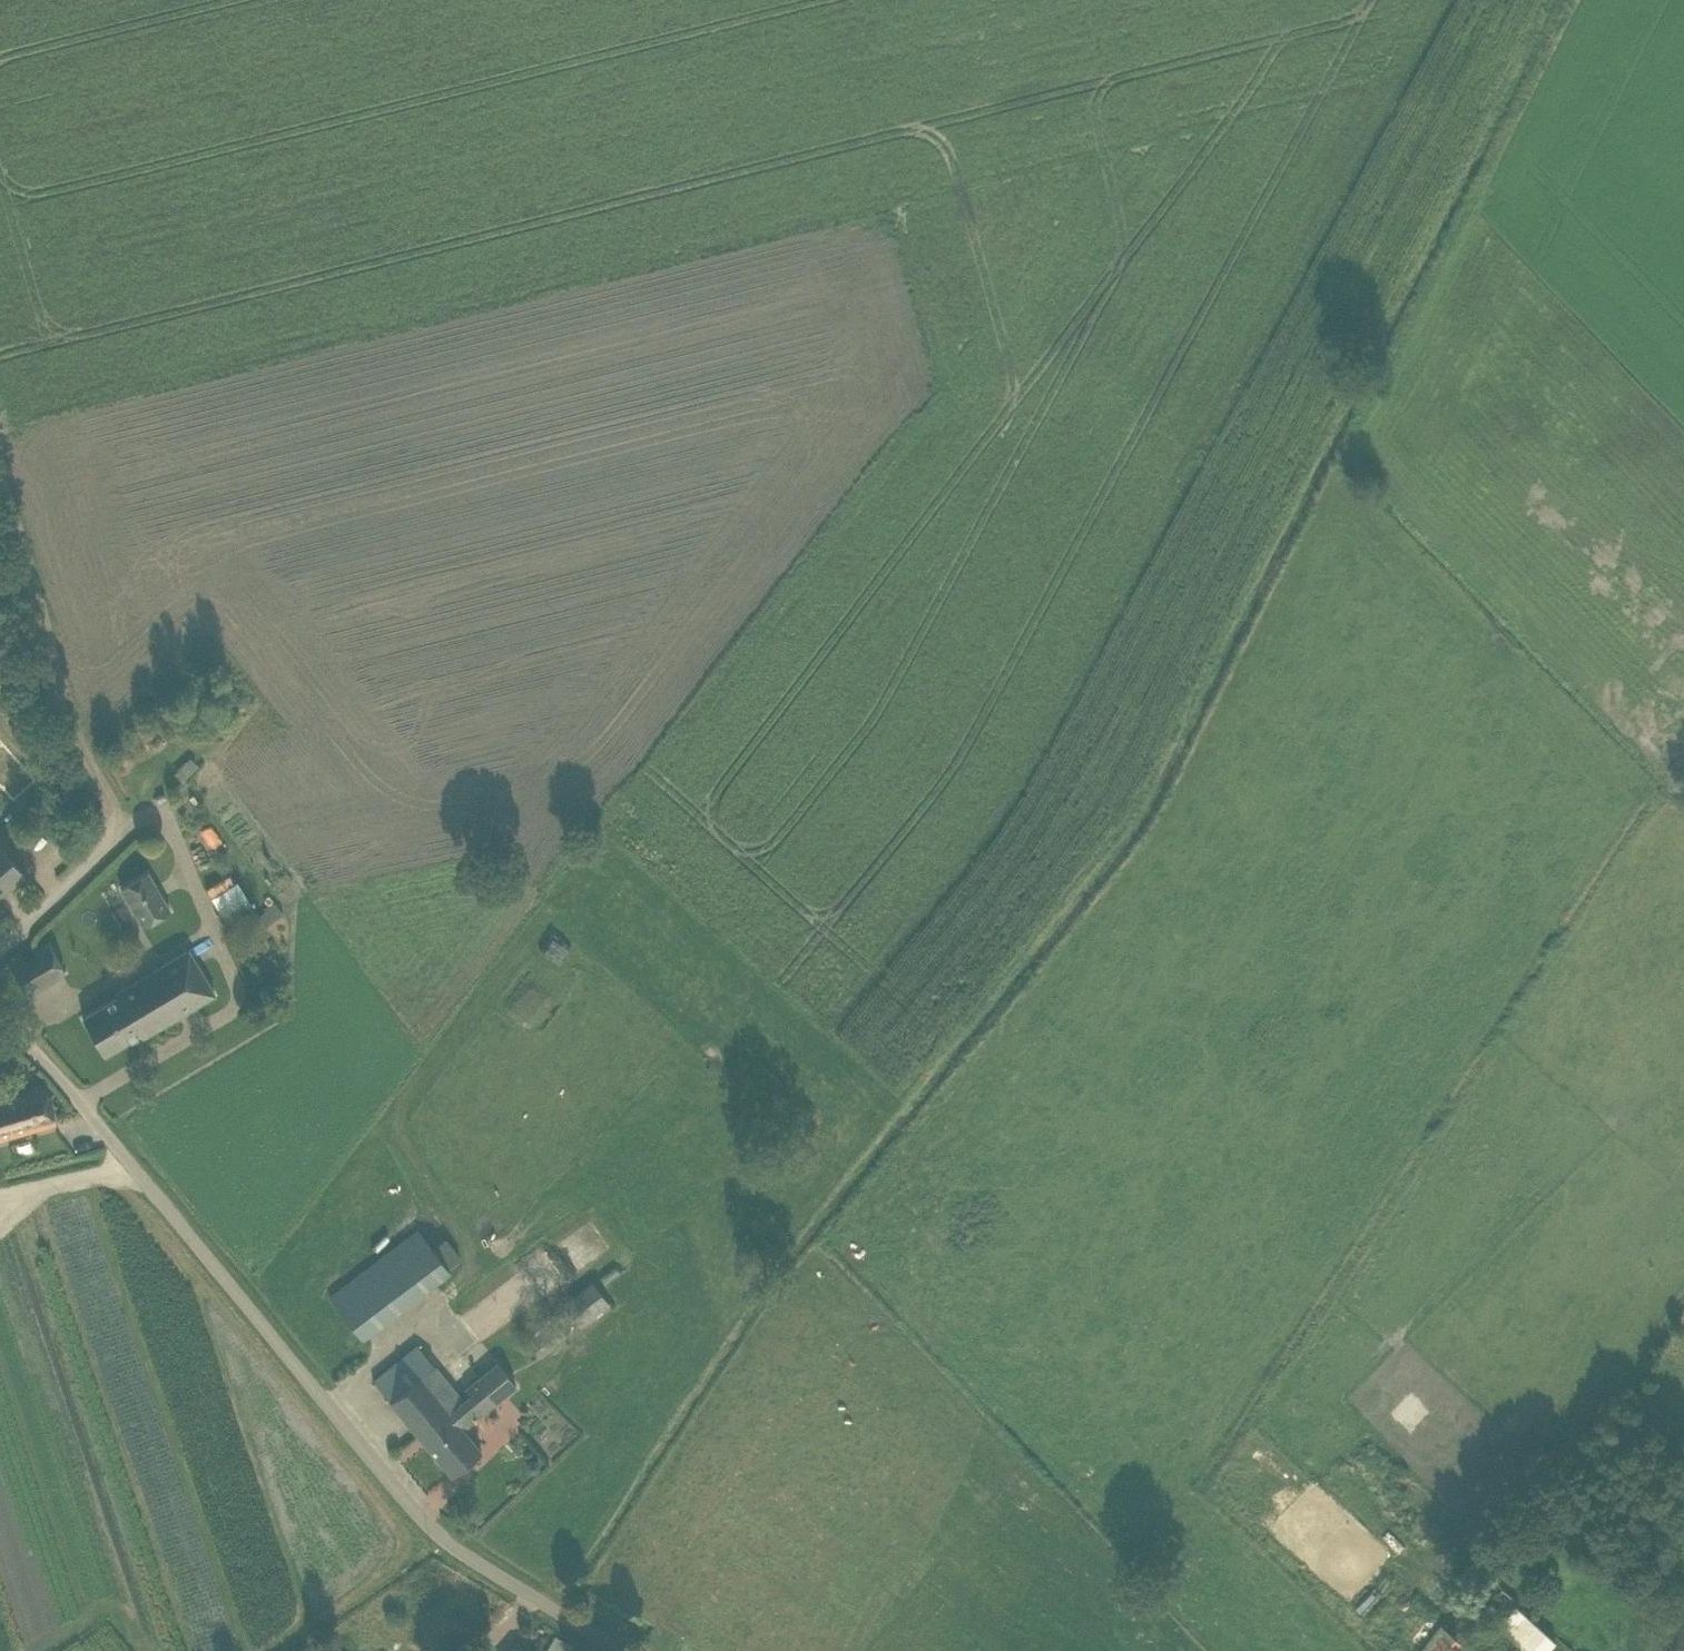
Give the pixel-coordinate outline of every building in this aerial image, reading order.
[(189,759),(174,773),(180,780),(195,765),(189,759)] [(191,835),(199,851),(219,841),(210,825),(191,835)] [(25,873),(0,846),(0,895),(25,873)] [(120,888),(143,926),(170,910),(147,872),(120,888)] [(237,883),(211,898),(226,923),(251,908),(237,883)] [(275,903),(252,923),(260,932),(283,912),(275,903)] [(37,956),(26,963),(24,960),(10,967),(26,994),(65,972),(49,945),(35,953),(37,956)] [(82,1018),(104,1054),(140,1033),(142,1037),(216,993),(189,949),(116,993),(118,996),(82,1018)] [(56,1122),(45,1087),(0,1101),(0,1139),(56,1122)] [(587,1219),(545,1241),(563,1273),(604,1251),(587,1219)] [(447,1267),(461,1257),(444,1236),(432,1246),(417,1227),(330,1296),(363,1337),(449,1269),(447,1267)] [(561,1303),(579,1325),(608,1302),(591,1280),(561,1303)] [(526,1343),(538,1357),(561,1338),(550,1324),(526,1343)] [(373,1380),(451,1475),(483,1449),(465,1427),(517,1385),(496,1360),(458,1391),(417,1344),(373,1380)] [(1419,1650),(1466,1650),(1471,1644),(1441,1622),(1421,1648),(1419,1650)] [(574,1641),(549,1637),(547,1650),(572,1650),(574,1641)]
